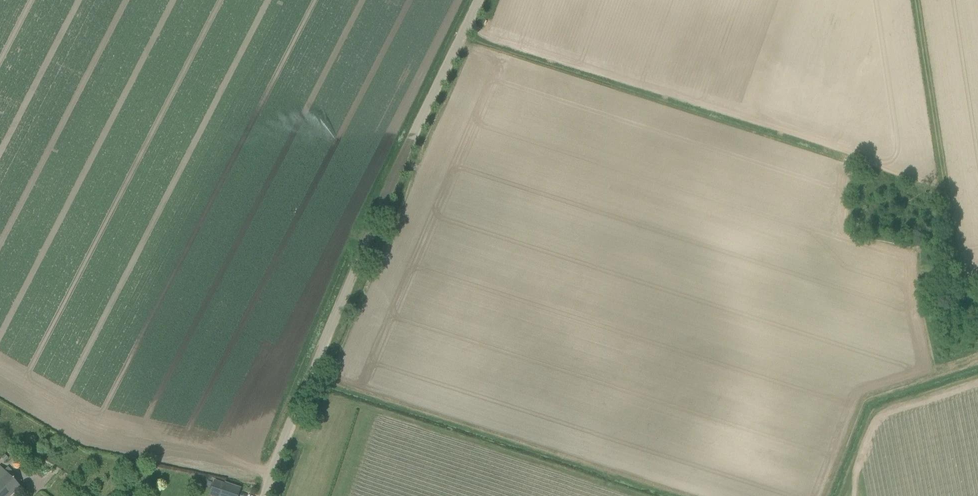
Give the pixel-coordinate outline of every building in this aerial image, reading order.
[(20,486),(0,466),(0,495),(10,495),(20,486)] [(240,489),(224,483),(219,495),(238,495),(240,489)]
